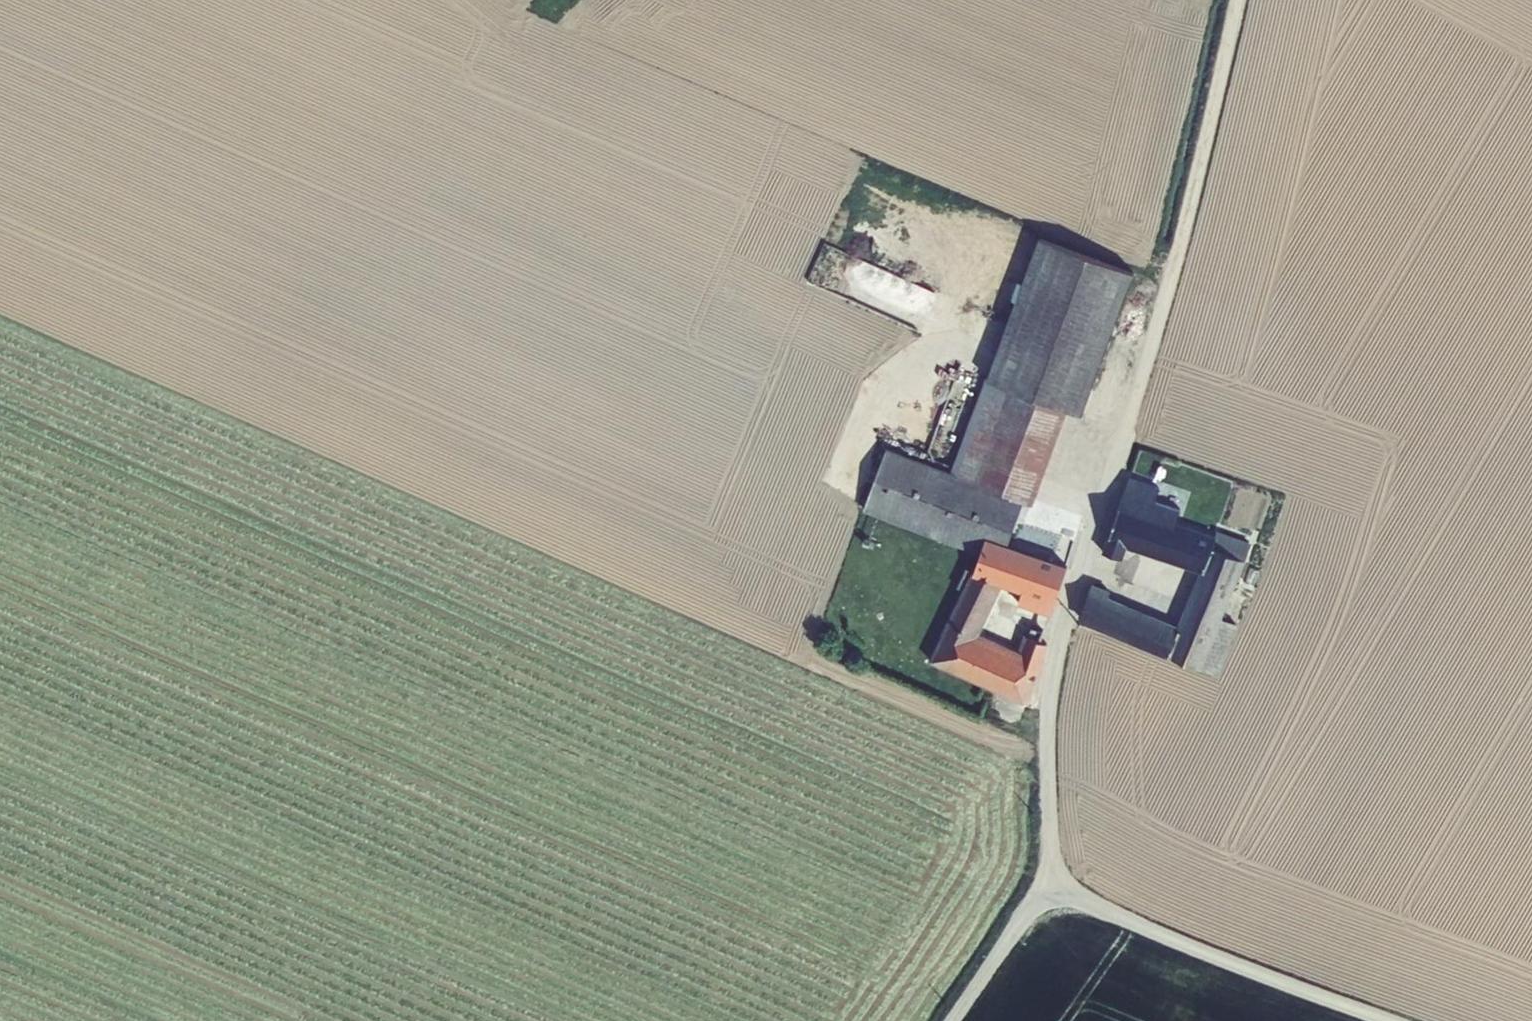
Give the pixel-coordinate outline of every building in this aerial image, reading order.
[(1086,412),(1131,264),(1030,234),(960,465),(883,442),(861,513),(972,547),(976,532),(1009,542),(1021,500),(1034,504),(1064,406),(1086,412)] [(826,240),(810,278),(877,306),(893,269),(826,240)] [(1077,624),(1223,672),(1239,625),(1224,620),(1251,540),(1179,517),(1183,506),(1156,497),(1161,483),(1127,472),(1102,549),(1124,556),(1127,545),(1196,567),(1180,617),(1089,588),(1077,624)] [(1049,610),(1065,561),(983,535),(975,558),(966,556),(931,665),(1031,697),(1050,639),(1024,631),(1020,644),(984,632),(1000,581),(1021,588),(1017,600),(1049,610)]
